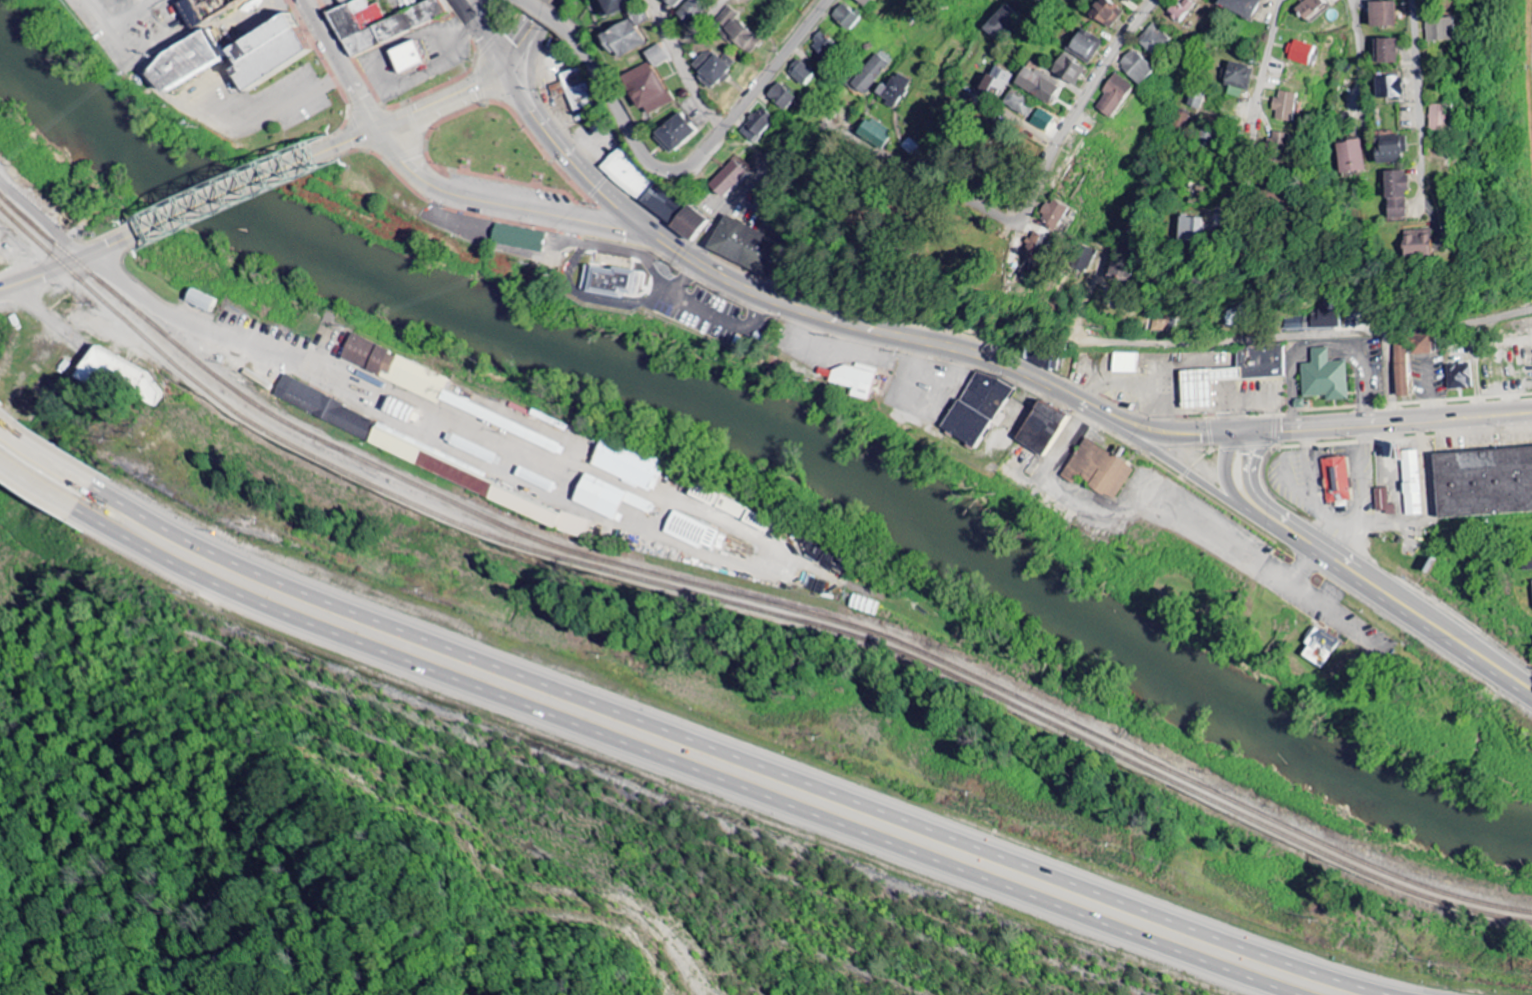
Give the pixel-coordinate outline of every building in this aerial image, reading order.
[(606,18),(639,5),(636,0),(599,0),(606,18)] [(676,11),(684,0),(662,0),(676,11)] [(708,7),(699,0),(691,0),(677,19),(691,30),(708,7)] [(866,9),(874,0),(856,0),(866,9)] [(1112,30),(1124,10),(1107,0),(1100,0),(1089,17),(1112,30)] [(1189,0),(1186,0),(1180,8),(1174,4),(1167,13),(1181,24),(1196,5),(1189,0)] [(1218,6),(1252,20),(1261,0),(1221,0),(1218,6)] [(1323,0),(1307,0),(1296,7),(1305,21),(1328,7),(1323,0)] [(1395,3),(1369,2),(1368,27),(1395,28),(1395,3)] [(832,16),(848,32),(860,20),(844,3),(832,16)] [(1020,15),(1004,4),(985,32),(1001,43),(1020,15)] [(436,6),(447,26),(379,61),(378,58),(370,44),(369,41),(436,6)] [(749,57),(761,42),(735,20),(739,15),(729,6),(715,23),(723,29),(720,33),(749,57)] [(1441,19),(1442,41),(1454,41),(1453,18),(1441,19)] [(327,31),(342,59),(363,47),(349,20),(327,31)] [(607,54),(615,51),(618,57),(645,47),(636,21),(600,34),(607,54)] [(1154,57),(1171,39),(1154,23),(1138,41),(1154,57)] [(219,73),(222,79),(243,111),(312,69),(289,28),(219,73)] [(1091,65),(1104,41),(1080,28),(1067,52),(1091,65)] [(811,41),(825,58),(836,48),(822,32),(811,41)] [(1395,39),(1374,40),(1375,64),(1395,64),(1395,39)] [(1318,48),(1294,41),(1289,59),(1312,67),(1318,48)] [(421,66),(414,42),(388,50),(395,74),(421,66)] [(342,59),(350,72),(378,58),(370,44),(363,47),(342,59)] [(670,61),(661,44),(645,53),(654,70),(670,61)] [(711,90),(736,63),(727,54),(721,60),(710,49),(693,67),(701,75),(698,78),(711,90)] [(1156,72),(1135,49),(1119,63),(1140,86),(1156,72)] [(146,97),(161,78),(202,54),(217,81),(163,115),(146,97)] [(862,97),(890,66),(877,54),(849,86),(862,97)] [(1062,54),(1052,74),(1077,86),(1087,67),(1062,54)] [(388,68),(399,91),(424,76),(414,55),(388,68)] [(818,76),(801,58),(788,71),(805,88),(818,76)] [(672,104),(652,62),(622,77),(638,110),(645,106),(649,115),(672,104)] [(1242,90),(1248,91),(1254,69),(1230,62),(1224,83),(1231,85),(1229,94),(1240,97),(1242,90)] [(982,86),(1001,97),(1013,75),(995,64),(982,86)] [(1050,104),(1060,83),(1025,66),(1015,86),(1050,104)] [(559,77),(574,116),(594,108),(579,70),(559,77)] [(911,81),(897,73),(888,88),(882,84),(875,97),(896,108),(911,81)] [(1113,120),(1134,85),(1115,74),(1103,93),(1105,94),(1096,109),(1113,120)] [(1374,78),(1374,99),(1400,98),(1399,77),(1374,78)] [(797,97),(777,83),(767,97),(787,111),(797,97)] [(1200,110),(1208,91),(1194,86),(1187,105),(1200,110)] [(1274,120),(1294,123),(1297,94),(1277,92),(1274,120)] [(1029,117),(1034,104),(1009,93),(1003,106),(1029,117)] [(1428,131),(1447,132),(1448,105),(1428,105),(1428,131)] [(754,144),(776,120),(762,107),(741,131),(754,144)] [(1055,117),(1040,108),(1031,123),(1045,132),(1055,117)] [(655,135),(672,154),(698,130),(681,112),(655,135)] [(861,132),(879,145),(890,130),(871,117),(861,132)] [(1289,134),(1274,133),(1273,151),(1288,152),(1289,134)] [(1374,139),(1378,165),(1400,162),(1399,154),(1405,153),(1402,135),(1374,139)] [(1339,144),(1343,175),(1367,171),(1363,140),(1339,144)] [(599,174),(617,152),(633,166),(634,173),(646,185),(636,200),(599,174)] [(750,175),(733,160),(710,188),(727,202),(750,175)] [(1406,219),(1404,171),(1385,172),(1386,220),(1406,219)] [(639,211),(636,200),(646,185),(677,215),(670,235),(639,211)] [(1071,209),(1052,198),(1041,218),(1060,228),(1071,209)] [(1198,219),(1176,219),(1176,242),(1198,243),(1198,219)] [(727,224),(785,254),(767,288),(710,258),(727,224)] [(1432,231),(1404,231),(1405,256),(1432,255),(1432,231)] [(1045,242),(1030,237),(1023,256),(1038,261),(1045,242)] [(1098,252),(1084,246),(1074,267),(1088,273),(1098,252)] [(584,270),(580,298),(634,306),(638,278),(584,270)] [(216,301),(189,289),(184,302),(211,314),(216,301)] [(1340,329),(1339,297),(1325,297),(1325,307),(1320,307),(1320,317),(1285,318),(1285,330),(1340,329)] [(1175,332),(1175,315),(1155,315),(1155,332),(1175,332)] [(1415,355),(1434,355),(1434,335),(1414,335),(1415,355)] [(440,394),(447,376),(349,338),(339,365),(563,452),(567,443),(440,394)] [(98,342),(73,375),(91,389),(102,376),(111,383),(126,364),(98,342)] [(1410,397),(1408,344),(1394,344),(1396,398),(1410,397)] [(1311,349),(1312,364),(1302,365),(1303,398),(1326,397),(1327,402),(1348,401),(1347,362),(1329,362),(1328,349),(1311,349)] [(869,402),(877,369),(855,364),(854,371),(834,366),(830,384),(852,389),(850,397),(869,402)] [(1449,391),(1473,388),(1469,364),(1445,367),(1449,391)] [(1190,408),(1187,369),(1218,367),(1219,368),(1244,366),(1244,377),(1219,379),(1221,406),(1190,408)] [(976,448),(988,424),(999,429),(1005,417),(1001,415),(1013,390),(973,370),(943,432),(976,448)] [(272,397),(364,441),(375,420),(282,376),(272,397)] [(1041,458),(1066,418),(1039,401),(1014,441),(1041,458)] [(590,465),(652,496),(663,473),(657,470),(660,465),(604,437),(590,465)] [(1113,503),(1134,469),(1085,439),(1061,478),(1074,486),(1077,480),(1113,503)] [(1437,518),(1531,513),(1531,449),(1434,454),(1437,518)] [(1422,516),(1419,451),(1402,452),(1405,517),(1422,516)] [(1325,458),(1349,455),(1354,498),(1330,501),(1325,458)] [(571,503),(620,524),(623,516),(618,514),(622,504),(650,516),(655,505),(584,474),(571,503)] [(1396,505),(1389,506),(1388,489),(1375,490),(1376,512),(1386,512),(1386,515),(1396,515),(1396,505)] [(724,545),(728,536),(673,512),(663,534),(701,551),(703,547),(712,551),(716,541),(724,545)] [(1311,642),(1320,627),(1344,641),(1330,665),(1310,654),(1315,644),(1311,642)]
